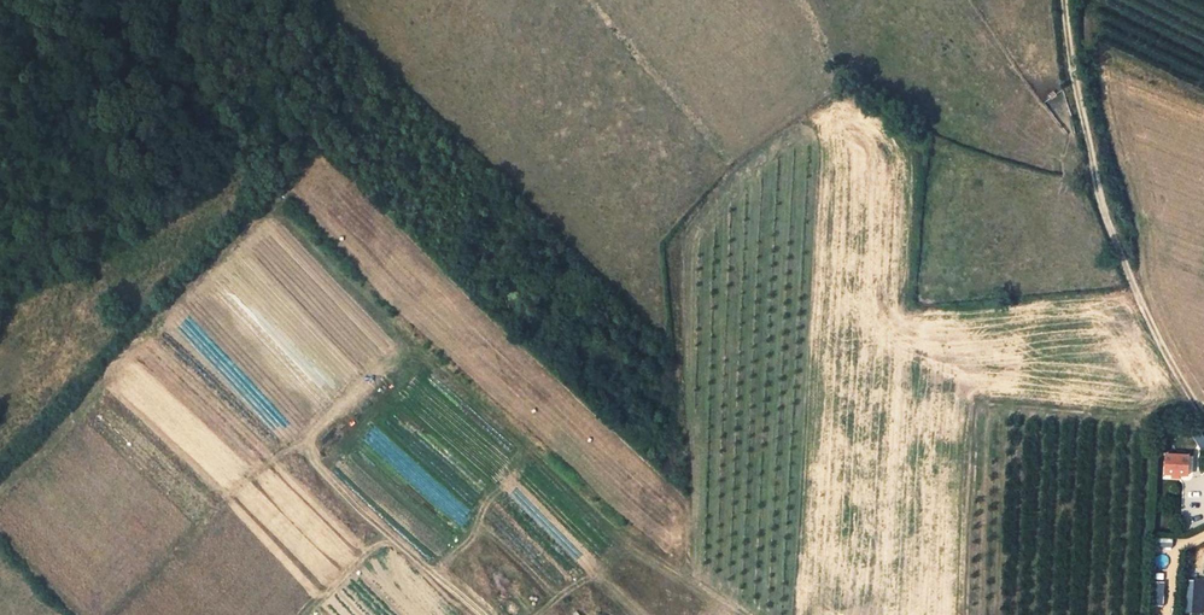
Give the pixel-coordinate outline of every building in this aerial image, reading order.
[(1193,436),(1203,451),(1203,439),(1199,432),(1193,436)] [(1187,457),(1165,456),(1164,475),(1186,476),(1187,457)] [(1187,576),(1187,607),(1199,607),(1199,576),(1187,576)] [(1165,606),(1165,583),(1154,582),(1153,606),(1165,606)]
